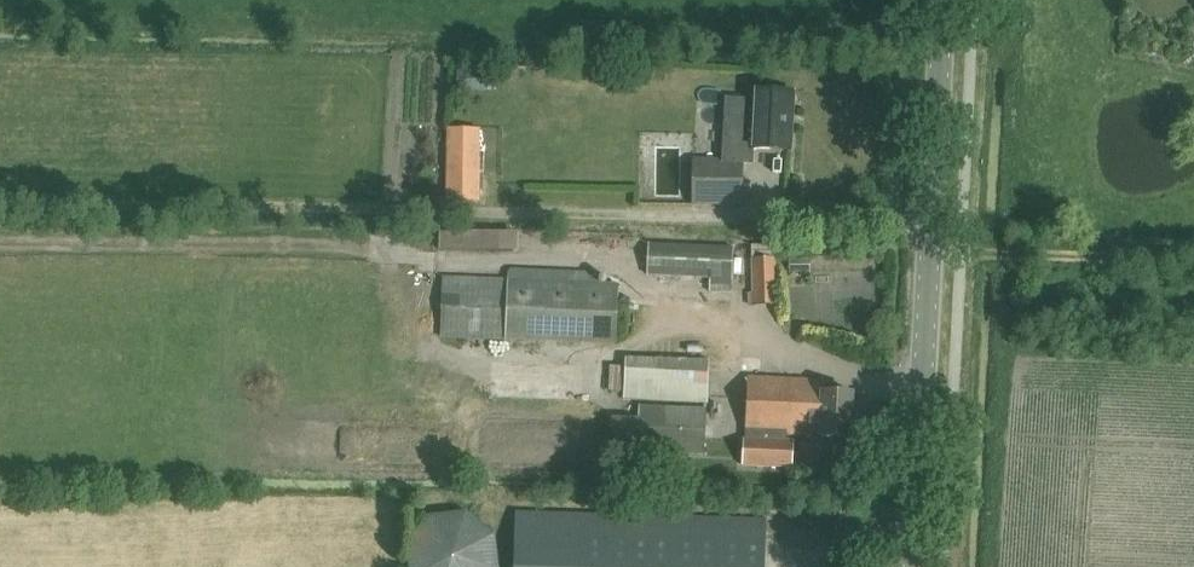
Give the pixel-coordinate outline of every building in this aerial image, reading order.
[(790,150),(793,92),(752,90),(751,100),(725,99),(725,100),(727,100),(725,160),(742,160),(742,161),(750,162),(751,148),(790,150)] [(480,130),(447,129),(446,200),(479,201),(480,130)] [(683,197),(684,156),(660,155),(659,197),(683,197)] [(742,160),(725,160),(694,159),(693,205),(742,205),(742,161),(742,160)] [(519,250),(519,225),(441,224),(441,249),(519,250)] [(646,276),(709,278),(709,292),(731,292),(732,245),(647,242),(646,276)] [(753,306),(778,305),(776,258),(751,259),(753,306)] [(810,271),(810,258),(789,258),(789,271),(810,271)] [(616,342),(618,284),(443,278),(441,335),(616,342)] [(623,398),(672,401),(709,403),(710,359),(690,358),(689,360),(675,359),(625,357),(623,398)] [(793,442),(786,441),(786,434),(819,435),(819,436),(850,437),(852,393),(823,392),(824,380),(748,377),(746,432),(745,432),(744,450),(743,466),(792,468),(793,442)] [(639,404),(639,416),(611,415),(609,452),(638,453),(704,454),(705,407),(639,404)] [(767,520),(515,513),(514,566),(765,566),(767,520)] [(496,555),(495,548),(493,541),(490,535),(485,528),(477,522),(468,517),(460,515),(451,514),(445,515),(438,516),(431,520),(426,523),(421,529),(417,535),(413,542),(410,549),(410,554),(410,566),(495,566),(496,562),(496,555)]
